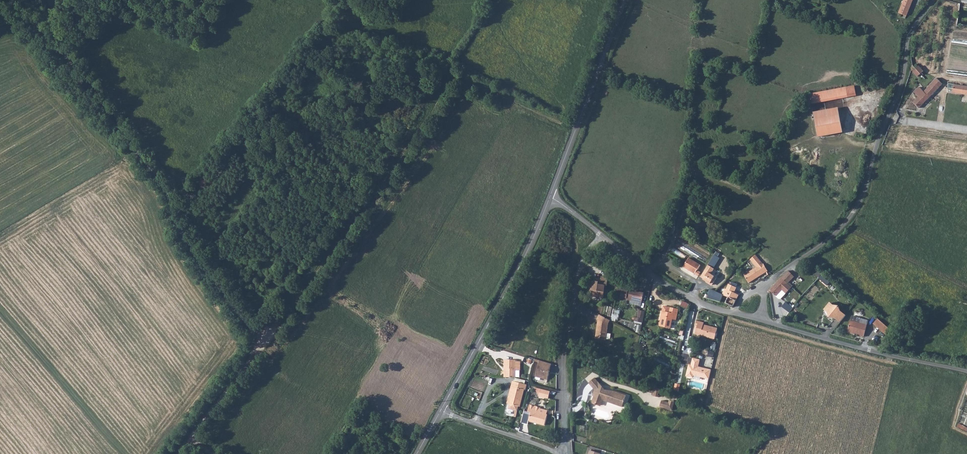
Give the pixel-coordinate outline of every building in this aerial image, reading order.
[(897,16),(905,19),(912,0),(904,0),(897,16)] [(935,80),(933,82),(924,91),(919,87),(914,93),(918,97),(913,103),(919,108),(942,84),(937,78),(935,80)] [(953,93),(966,94),(966,85),(949,83),(948,88),(953,88),(953,93)] [(854,85),(810,94),(812,102),(856,93),(854,85)] [(815,113),(819,136),(844,132),(839,108),(815,113)] [(716,252),(701,277),(704,279),(713,285),(717,278),(709,273),(711,271),(713,272),(714,269),(713,268),(720,258),(717,257),(719,253),(716,252)] [(744,275),(748,283),(753,279),(767,272),(762,264),(760,261),(755,255),(750,260),(756,268),(746,274),(744,275)] [(689,258),(684,267),(696,273),(701,265),(689,258)] [(788,271),(781,278),(788,284),(794,277),(788,271)] [(788,284),(781,278),(770,290),(776,296),(782,290),(786,294),(792,287),(788,284)] [(591,290),(589,296),(597,299),(603,301),(605,291),(607,288),(608,286),(609,281),(602,279),(600,285),(598,285),(598,283),(597,282),(593,282),(592,289),(591,290)] [(729,284),(726,289),(733,292),(736,287),(729,284)] [(625,287),(623,296),(625,298),(628,299),(628,300),(643,304),(646,294),(638,293),(638,291),(631,290),(631,288),(625,287)] [(708,295),(707,298),(720,302),(723,295),(722,294),(715,291),(710,289),(708,295)] [(725,289),(722,294),(723,295),(736,301),(739,295),(733,292),(726,289),(725,289)] [(723,295),(720,302),(727,304),(733,307),(736,301),(723,295)] [(835,319),(840,323),(846,316),(840,312),(839,307),(833,306),(830,304),(825,309),(828,311),(830,318),(835,319)] [(662,317),(660,326),(670,329),(673,320),(677,320),(679,310),(670,308),(663,306),(662,311),(661,316),(662,317)] [(637,322),(645,323),(647,312),(642,312),(640,318),(638,318),(637,322)] [(598,321),(597,332),(607,337),(609,324),(610,320),(600,315),(596,321),(598,321)] [(697,322),(695,326),(698,327),(696,335),(701,336),(701,335),(715,339),(717,330),(713,328),(712,329),(703,327),(704,324),(697,322)] [(851,322),(848,332),(861,335),(861,336),(865,337),(867,326),(861,324),(851,322)] [(881,322),(876,327),(881,330),(885,325),(881,322)] [(885,325),(881,330),(886,334),(890,330),(885,325)] [(607,337),(597,332),(595,340),(606,342),(607,337)] [(656,356),(654,360),(669,367),(671,363),(656,356)] [(696,376),(709,379),(711,371),(698,367),(700,360),(693,358),(692,365),(689,365),(686,376),(693,377),(693,375),(696,376)] [(506,369),(506,379),(514,379),(515,378),(515,370),(519,371),(520,361),(516,361),(515,360),(505,360),(505,369),(506,369)] [(551,364),(539,361),(534,377),(546,381),(551,364)] [(591,403),(598,406),(598,403),(601,401),(621,407),(625,396),(616,392),(601,389),(601,388),(593,378),(587,384),(593,391),(592,393),(593,395),(591,403)] [(510,397),(507,405),(518,408),(523,391),(525,391),(526,386),(512,382),(510,388),(513,388),(511,397),(510,397)] [(548,400),(550,392),(540,390),(538,397),(548,400)] [(547,416),(539,415),(540,411),(540,409),(529,407),(527,414),(531,415),(529,423),(536,424),(536,425),(545,427),(547,417),(547,416)]
